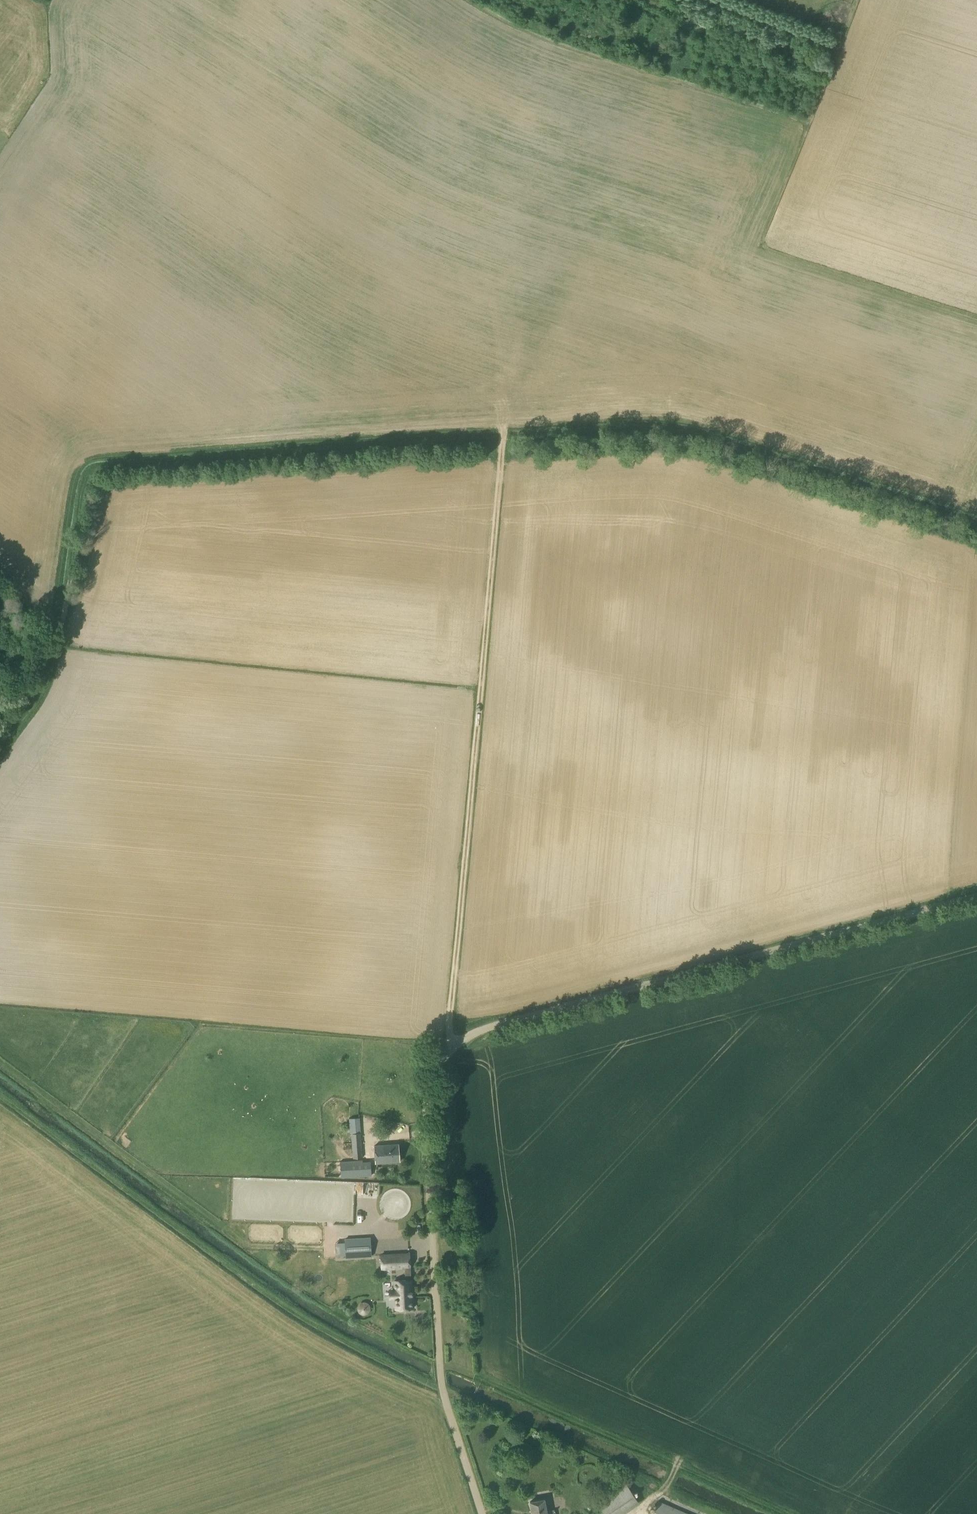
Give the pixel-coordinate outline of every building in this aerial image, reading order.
[(363,1158),(360,1117),(343,1119),(344,1134),(342,1134),(343,1143),(351,1142),(352,1158),(363,1158)] [(374,1163),(399,1161),(398,1145),(373,1146),(374,1163)] [(363,1162),(362,1160),(340,1161),(341,1178),(371,1176),(370,1161),(363,1162)] [(370,1238),(344,1240),(345,1258),(371,1256),(370,1238)] [(301,1266),(306,1265),(303,1250),(291,1253),(296,1274),(302,1273),(301,1266)] [(407,1251),(383,1253),(384,1270),(408,1268),(407,1251)] [(327,1280),(329,1271),(318,1268),(316,1277),(327,1280)] [(408,1277),(392,1278),(393,1307),(411,1306),(410,1292),(409,1293),(408,1277)] [(639,1504),(625,1484),(596,1504),(603,1513),(624,1513),(639,1504)] [(544,1500),(529,1502),(531,1513),(555,1513),(554,1509),(546,1511),(544,1500)] [(658,1501),(653,1513),(688,1513),(658,1501)]
